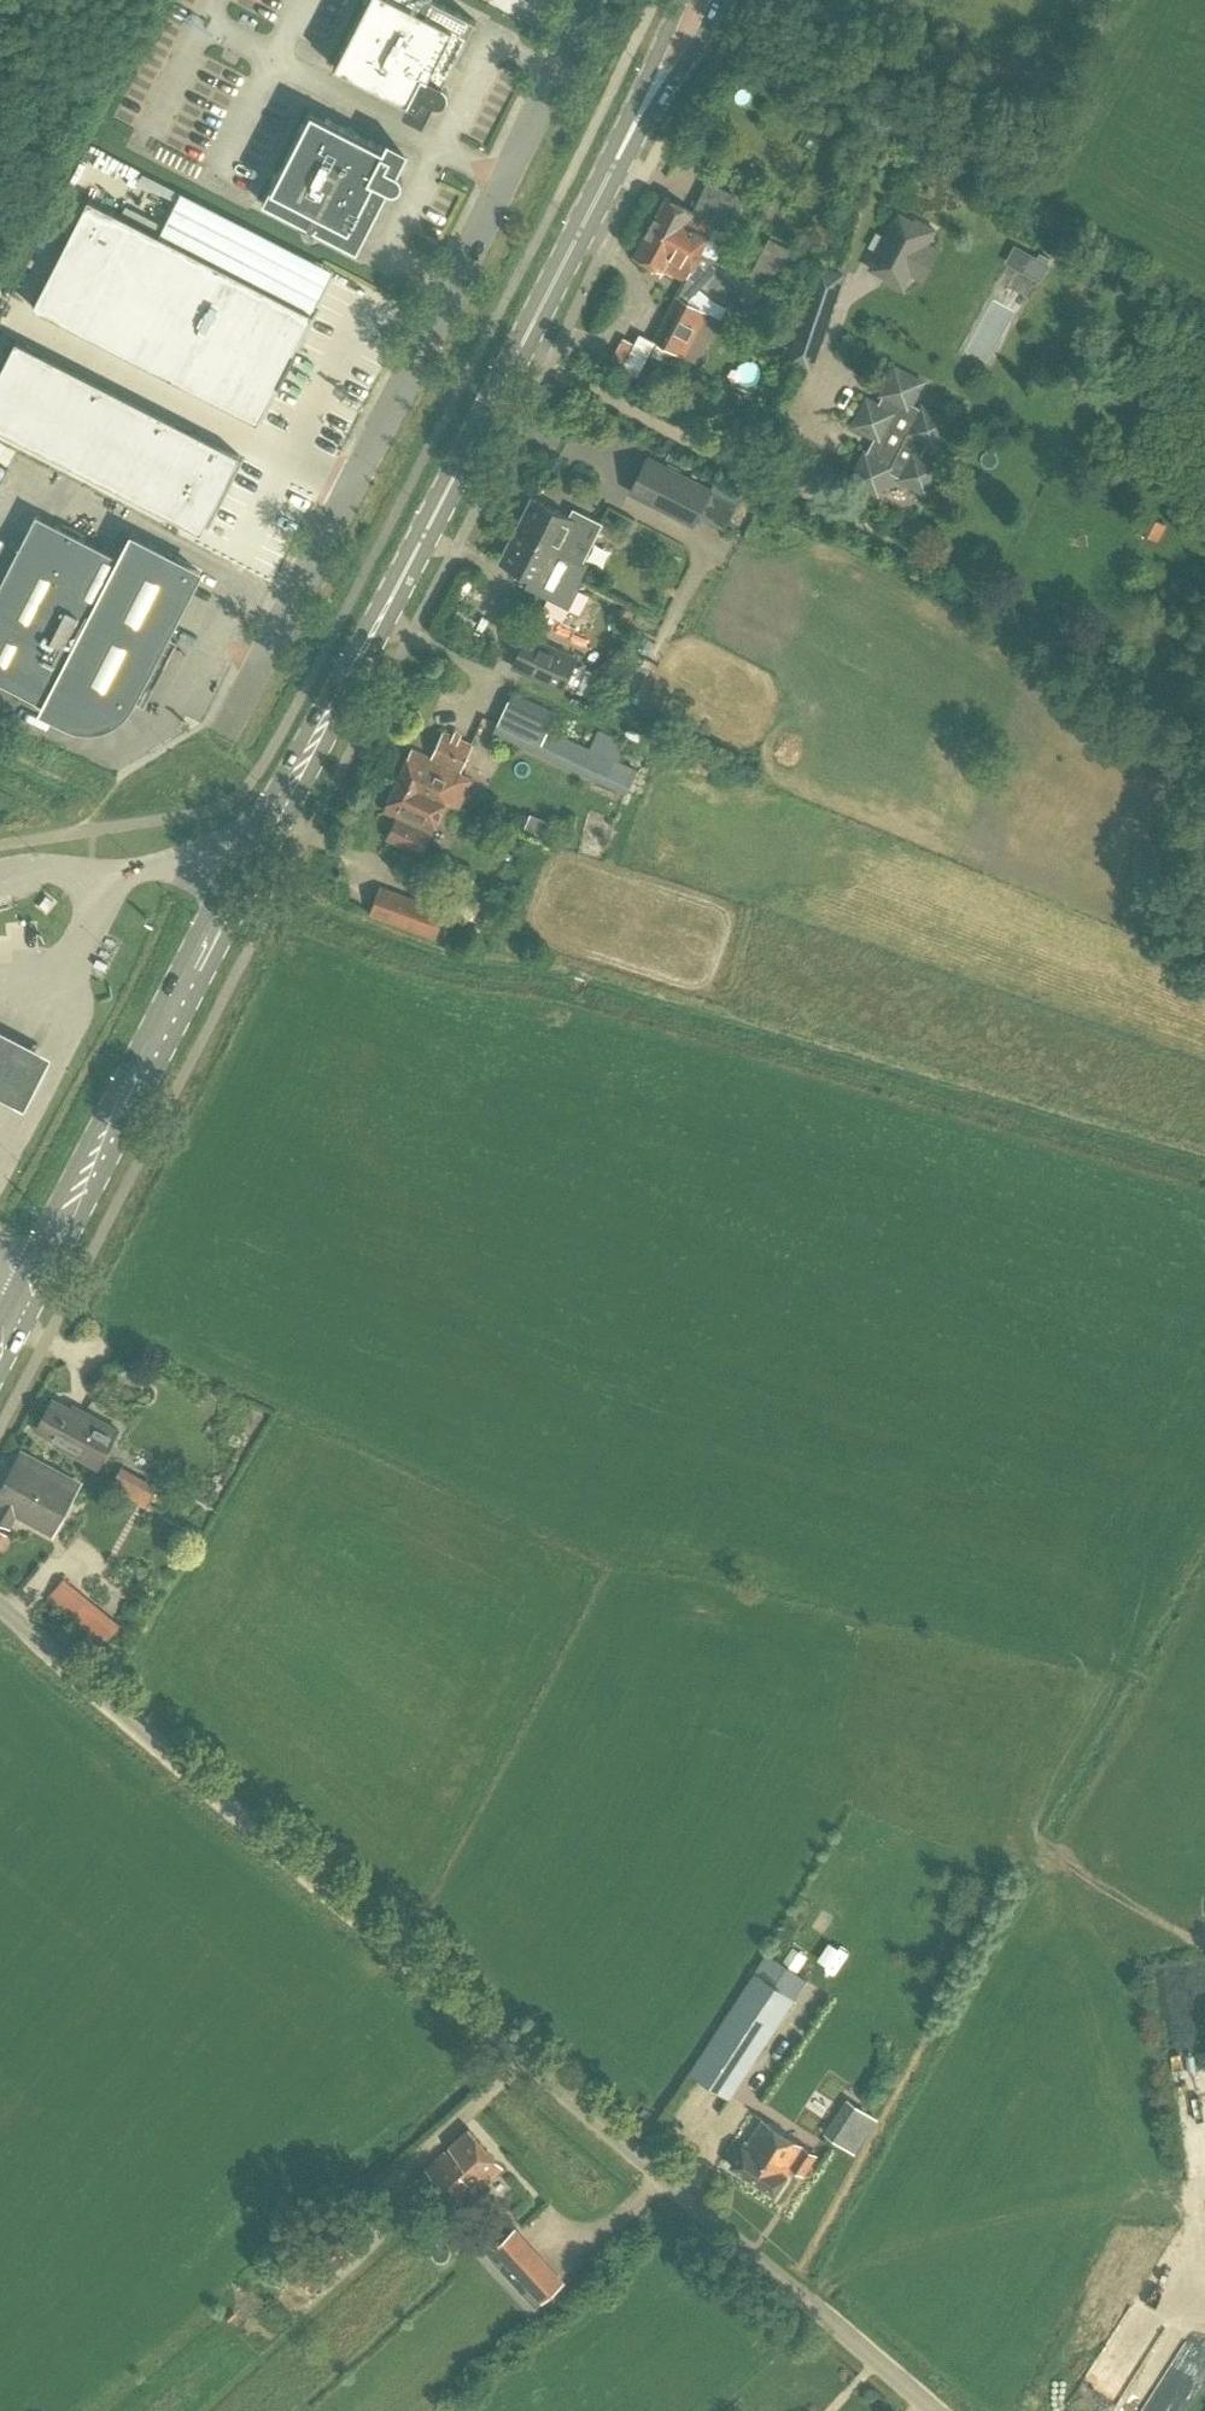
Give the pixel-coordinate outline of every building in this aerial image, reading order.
[(476,20),(437,0),(368,0),(334,66),(428,115),(476,20)] [(905,0),(878,0),(876,4),(897,15),(905,0)] [(357,252),(406,158),(312,109),(263,204),(357,252)] [(740,213),(741,211),(741,209),(741,204),(739,198),(736,194),(708,180),(692,211),(667,198),(651,226),(721,264),(723,262),(717,259),(719,256),(725,243),(740,213)] [(89,199),(33,306),(256,421),(311,313),(89,199)] [(904,290),(913,275),(930,243),(938,228),(918,217),(916,221),(901,213),(870,268),(886,276),(884,279),(904,290)] [(688,301),(721,264),(651,226),(635,255),(664,270),(686,281),(679,296),(677,295),(653,340),(640,334),(623,368),(638,376),(651,351),(692,371),(696,363),(698,364),(721,318),(688,301)] [(788,247),(770,238),(750,274),(777,289),(797,253),(801,247),(791,242),(788,247)] [(1005,262),(1042,282),(1051,263),(1048,261),(1050,258),(1039,252),(1037,256),(1015,244),(1005,262)] [(808,286),(791,334),(821,345),(837,296),(847,267),(818,257),(808,286)] [(779,304),(781,301),(793,306),(795,299),(770,290),(766,299),(779,304)] [(1005,303),(977,354),(1001,367),(1030,317),(1005,303)] [(0,375),(0,429),(201,531),(238,456),(17,342),(0,375)] [(914,404),(925,381),(894,364),(878,395),(882,398),(879,402),(866,395),(849,427),(874,439),(867,452),(865,452),(850,480),(878,495),(890,472),(897,476),(896,479),(927,496),(943,465),(923,454),(927,446),(936,450),(952,419),(922,403),(919,407),(914,404)] [(693,526),(713,488),(647,454),(628,493),(693,526)] [(574,560),(584,561),(604,522),(573,507),(569,515),(533,497),(516,529),(559,552),(574,560)] [(1158,541),(1167,525),(1147,514),(1138,530),(1158,541)] [(36,515),(0,585),(0,683),(47,707),(45,711),(66,722),(79,726),(91,726),(104,723),(115,718),(126,710),(133,701),(134,698),(140,702),(149,686),(142,682),(199,572),(134,538),(123,560),(36,515)] [(543,584),(559,552),(516,529),(499,562),(543,584)] [(589,564),(584,561),(574,560),(568,572),(582,579),(589,564)] [(617,623),(630,629),(639,608),(626,603),(617,623)] [(563,689),(577,658),(528,636),(514,667),(563,689)] [(605,783),(627,793),(638,768),(619,760),(627,741),(596,727),(588,745),(561,733),(549,728),(557,710),(513,690),(493,732),(604,784),(605,783)] [(413,750),(398,780),(446,802),(458,808),(472,777),(461,772),(474,744),(444,730),(431,758),(413,750)] [(432,833),(446,802),(398,780),(384,811),(396,817),(385,840),(422,856),(433,834),(432,833)] [(436,937),(446,910),(380,885),(370,913),(436,937)] [(513,899),(506,915),(520,921),(527,904),(513,899)] [(503,939),(491,934),(487,945),(498,950),(503,939)] [(9,1091),(28,1101),(55,1047),(36,1037),(0,1018),(0,1086),(9,1091)] [(19,1149),(28,1154),(41,1133),(31,1128),(19,1149)] [(70,1409),(52,1399),(37,1428),(57,1439),(54,1446),(99,1470),(121,1428),(73,1403),(70,1409)] [(80,1484),(21,1452),(0,1491),(0,1521),(10,1527),(17,1514),(53,1533),(80,1484)] [(147,1505),(154,1492),(158,1485),(122,1466),(111,1485),(147,1505)] [(102,1647),(121,1625),(64,1577),(45,1599),(102,1647)] [(730,2099),(796,1998),(789,1994),(802,1973),(768,1950),(755,1971),(689,2073),(730,2099)] [(1182,2016),(1190,2066),(1204,2064),(1204,2012),(1182,2016)] [(840,2095),(816,2131),(842,2148),(866,2113),(840,2095)] [(818,2154),(762,2118),(747,2141),(745,2139),(742,2145),(743,2146),(731,2164),(775,2193),(787,2175),(787,2174),(791,2167),(804,2176),(818,2154)] [(503,2165),(470,2128),(452,2144),(451,2143),(425,2167),(459,2205),(486,2182),(485,2181),(503,2165)] [(506,2262),(529,2242),(516,2228),(504,2238),(494,2248),(506,2262)] [(474,2238),(466,2229),(459,2236),(467,2244),(474,2238)] [(312,2294),(353,2256),(331,2231),(290,2268),(312,2294)] [(540,2254),(517,2274),(542,2302),(564,2281),(540,2254)]
